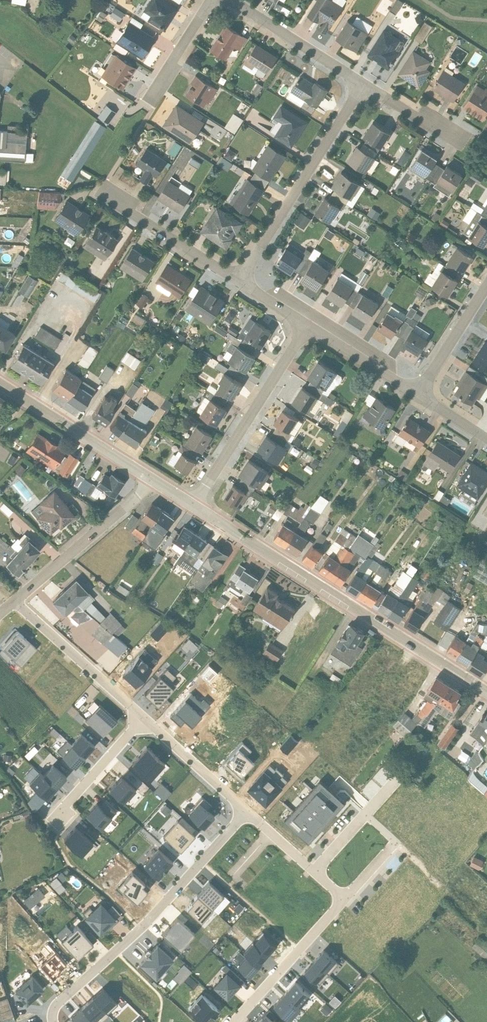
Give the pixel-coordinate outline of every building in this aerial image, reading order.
[(143,10),(144,11),(140,17),(147,21),(147,20),(164,31),(178,9),(163,0),(149,0),(143,10)] [(326,33),(347,0),(346,0),(316,0),(307,15),(308,15),(307,17),(314,21),(315,20),(318,23),(316,27),(326,33)] [(124,13),(114,7),(109,15),(119,22),(124,13)] [(106,14),(101,11),(96,19),(101,22),(106,14)] [(115,42),(141,59),(155,38),(139,28),(142,23),(131,16),(115,42)] [(336,38),(357,52),(368,33),(372,26),(357,16),(353,23),(347,20),(336,38)] [(432,26),(425,22),(414,38),(421,43),(432,26)] [(226,26),(211,50),(226,59),(234,46),(239,49),(246,38),(240,34),(239,34),(226,26)] [(367,54),(389,68),(400,52),(399,51),(404,43),(400,41),(400,39),(383,29),(367,54)] [(244,64),(243,67),(254,74),(258,68),(267,73),(277,57),(256,44),(244,64)] [(202,51),(197,48),(192,54),(198,58),(202,51)] [(431,61),(413,50),(397,74),(419,88),(430,71),(427,69),(431,61)] [(135,68),(113,55),(100,75),(122,89),(135,68)] [(453,72),(446,67),(444,69),(443,69),(431,88),(453,102),(464,83),(452,75),(453,72)] [(186,95),(204,106),(207,102),(208,103),(215,93),(213,92),(216,88),(195,75),(190,83),(196,87),(194,89),(192,88),(190,89),(186,95)] [(300,76),(290,92),(291,92),(289,97),(301,105),(305,100),(316,107),(327,90),(316,82),(314,85),(300,76)] [(463,107),(483,120),(486,114),(486,88),(485,90),(477,85),(463,107)] [(191,144),(204,122),(201,119),(203,115),(194,110),(192,114),(176,104),(162,125),(191,144)] [(115,112),(105,105),(97,117),(107,124),(115,112)] [(308,122),(281,105),(273,117),(282,123),(273,136),(291,148),(308,122)] [(236,132),(245,118),(234,111),(226,126),(236,132)] [(72,182),(78,172),(89,179),(91,175),(81,168),(106,128),(94,121),(56,183),(66,189),(70,181),(72,182)] [(377,152),(389,133),(373,122),(372,123),(374,124),(369,131),(367,131),(364,136),(367,139),(364,144),(377,152)] [(7,160),(7,162),(21,163),(21,161),(32,161),(33,153),(25,152),(27,127),(7,125),(7,131),(0,131),(0,159),(7,160)] [(168,152),(174,157),(182,146),(175,142),(168,152)] [(286,156),(268,144),(251,169),(255,172),(253,176),(266,184),(269,180),(270,181),(286,156)] [(357,146),(347,161),(365,172),(377,152),(364,144),(361,148),(357,146)] [(140,179),(147,184),(152,175),(156,177),(166,161),(147,148),(136,165),(145,171),(140,179)] [(405,164),(412,152),(406,148),(398,160),(405,164)] [(236,154),(229,149),(224,157),(231,161),(236,154)] [(424,176),(431,180),(440,166),(435,163),(437,158),(423,149),(410,169),(423,177),(424,176)] [(191,158),(188,163),(197,168),(200,164),(191,158)] [(399,170),(393,166),(390,171),(395,175),(399,170)] [(440,166),(431,180),(435,183),(434,186),(449,196),(462,175),(447,166),(445,169),(440,166)] [(332,195),(346,204),(350,198),(351,199),(361,184),(340,171),(331,186),(335,189),(332,195)] [(479,183),(482,178),(472,172),(466,183),(471,187),(475,181),(479,183)] [(248,215),(264,190),(263,189),(266,184),(253,176),(250,180),(246,178),(236,194),(235,194),(234,194),(233,194),(229,201),(230,202),(229,203),(248,215)] [(190,196),(193,190),(181,183),(179,187),(168,180),(157,198),(157,199),(179,213),(186,202),(190,205),(194,199),(190,196)] [(39,192),(37,208),(55,210),(60,201),(63,201),(64,193),(39,192)] [(324,197),(315,212),(330,223),(339,208),(342,209),(346,203),(332,195),(328,200),(324,197)] [(474,210),(486,218),(486,198),(481,207),(477,205),(474,210)] [(89,215),(66,200),(53,220),(68,230),(67,232),(74,237),(75,234),(76,235),(89,215)] [(470,207),(463,219),(469,224),(463,233),(469,236),(468,236),(484,247),(486,242),(486,218),(474,210),(470,207)] [(226,248),(231,240),(230,239),(235,231),(236,232),(241,224),(216,208),(201,232),(226,248)] [(311,219),(299,212),(292,222),(304,229),(311,219)] [(435,212),(431,219),(436,222),(437,221),(439,222),(442,217),(435,212)] [(449,223),(442,219),(437,225),(454,236),(456,232),(447,226),(449,223)] [(95,228),(83,247),(104,260),(116,241),(113,238),(114,236),(106,232),(105,233),(95,228)] [(328,230),(324,236),(330,240),(334,234),(328,230)] [(416,237),(409,232),(404,239),(411,244),(416,237)] [(412,247),(398,238),(395,243),(409,252),(412,247)] [(276,263),(291,273),(293,270),(298,273),(308,257),(311,252),(306,249),(304,253),(289,243),(286,248),(276,263)] [(449,261),(446,266),(456,273),(460,268),(464,271),(473,257),(456,246),(447,260),(449,261)] [(155,261),(132,248),(120,267),(142,282),(155,261)] [(329,270),(308,257),(298,273),(303,276),(300,280),(317,290),(329,270)] [(439,262),(432,274),(430,273),(425,281),(432,285),(431,286),(448,296),(458,280),(454,278),(456,273),(446,266),(439,262)] [(166,264),(156,282),(158,284),(156,288),(168,295),(171,292),(180,298),(191,280),(166,264)] [(349,305),(369,273),(365,271),(362,275),(361,275),(357,282),(342,273),(338,278),(337,277),(326,296),(342,306),(344,302),(349,305)] [(29,273),(19,290),(29,296),(39,279),(29,273)] [(209,325),(225,301),(200,285),(185,310),(209,325)] [(393,289),(387,285),(381,294),(387,298),(393,289)] [(367,322),(378,304),(358,292),(349,305),(354,308),(352,312),(367,322)] [(149,298),(143,294),(136,303),(142,308),(149,298)] [(425,300),(428,306),(434,304),(432,297),(425,300)] [(387,311),(377,327),(392,336),(394,333),(400,337),(415,313),(416,310),(411,307),(406,315),(391,306),(388,311),(387,311)] [(230,311),(224,319),(230,323),(236,315),(230,311)] [(421,316),(415,313),(400,337),(405,340),(403,343),(418,353),(427,339),(426,339),(429,333),(416,325),(421,316)] [(0,318),(0,348),(4,350),(15,334),(6,328),(9,324),(0,318)] [(251,319),(238,338),(254,349),(258,344),(261,346),(271,331),(251,319)] [(238,331),(230,326),(227,331),(235,336),(238,331)] [(50,334),(40,327),(33,339),(43,345),(50,334)] [(226,333),(217,327),(215,329),(225,336),(226,333)] [(254,349),(229,333),(226,336),(232,340),(226,350),(231,352),(227,359),(232,362),(228,368),(238,375),(242,369),(247,372),(255,357),(251,355),(254,349)] [(60,340),(50,334),(43,345),(54,351),(60,340)] [(484,340),(471,361),(486,371),(486,342),(484,340)] [(38,353),(23,344),(10,365),(25,374),(38,353)] [(78,363),(87,369),(98,352),(89,346),(78,363)] [(140,361),(127,352),(121,361),(135,370),(140,361)] [(210,358),(200,352),(197,357),(198,358),(197,359),(206,364),(210,358)] [(25,374),(40,384),(53,363),(38,353),(25,374)] [(337,372),(318,360),(307,377),(311,379),(309,384),(333,400),(336,396),(329,392),(331,388),(333,388),(336,385),(338,384),(342,379),(341,376),(336,373),(337,372)] [(233,399),(242,384),(235,379),(238,375),(227,368),(218,362),(215,367),(224,373),(219,381),(221,383),(217,389),(210,384),(207,390),(226,402),(229,397),(233,399)] [(472,404),(476,397),(479,398),(479,397),(484,400),(486,396),(486,386),(486,385),(474,377),(478,372),(469,367),(457,385),(459,387),(455,393),(472,404)] [(51,390),(66,400),(80,380),(65,369),(51,390)] [(66,400),(81,410),(94,390),(80,380),(66,400)] [(136,380),(126,394),(131,397),(141,383),(136,380)] [(302,387),(293,402),(307,411),(307,413),(313,417),(323,401),(330,405),(333,400),(309,384),(305,389),(302,387)] [(226,402),(207,390),(203,395),(205,397),(197,411),(201,413),(200,415),(217,425),(227,409),(223,407),(226,402)] [(370,406),(368,409),(367,409),(362,416),(383,429),(396,409),(376,396),(375,397),(369,393),(364,402),(370,406)] [(91,416),(104,425),(115,410),(113,408),(118,400),(111,396),(109,399),(104,396),(91,416)] [(155,410),(142,402),(119,435),(137,446),(147,431),(143,428),(155,410)] [(136,410),(125,403),(109,428),(119,435),(136,410)] [(285,405),(282,410),(273,423),(277,425),(273,432),(290,443),(303,423),(292,416),(295,412),(285,405)] [(408,417),(394,440),(402,445),(406,439),(420,447),(430,431),(408,417)] [(202,451),(212,435),(196,426),(187,441),(185,440),(182,445),(195,454),(198,449),(202,451)] [(26,452),(66,477),(78,459),(69,453),(62,464),(58,462),(65,451),(37,432),(26,452)] [(293,445),(273,432),(269,438),(265,436),(257,449),(278,463),(287,449),(290,451),(293,445)] [(159,438),(155,436),(154,437),(153,437),(149,443),(156,447),(160,441),(158,440),(159,438)] [(296,437),(293,442),(298,446),(302,441),(296,437)] [(450,472),(461,455),(438,440),(423,463),(434,470),(437,464),(450,472)] [(168,463),(174,466),(175,464),(182,469),(182,470),(185,472),(186,471),(188,472),(195,461),(192,459),(195,454),(182,445),(176,455),(173,454),(168,463)] [(16,458),(11,455),(7,462),(12,465),(16,458)] [(256,486),(260,488),(270,473),(248,459),(238,474),(242,477),(240,482),(253,490),(256,486)] [(314,459),(310,465),(316,468),(320,462),(314,459)] [(471,462),(456,485),(465,491),(463,496),(474,503),(477,499),(478,499),(486,485),(486,472),(471,462)] [(25,470),(20,464),(13,471),(19,476),(25,470)] [(307,465),(304,469),(311,474),(314,470),(307,465)] [(114,496),(123,483),(111,475),(107,481),(102,478),(96,486),(79,475),(73,484),(78,487),(77,489),(85,494),(84,494),(90,495),(96,499),(101,491),(106,494),(107,492),(114,496)] [(233,485),(225,498),(240,508),(248,495),(249,496),(253,490),(240,482),(236,487),(233,485)] [(39,505),(31,512),(41,524),(40,526),(43,530),(44,528),(49,534),(58,527),(60,529),(75,517),(54,492),(39,504),(39,505)] [(328,501),(320,495),(311,507),(305,517),(314,524),(328,501)] [(278,520),(285,510),(273,502),(267,510),(273,515),(272,517),(278,520)] [(3,503),(0,506),(0,508),(8,516),(12,512),(3,503)] [(132,532),(142,540),(146,534),(142,532),(149,522),(153,524),(162,511),(152,503),(132,532)] [(301,523),(311,507),(306,504),(304,508),(300,506),(298,509),(290,504),(283,513),(287,516),(288,515),(301,523)] [(174,519),(174,518),(162,511),(142,540),(142,541),(152,549),(146,557),(152,561),(158,552),(154,549),(158,543),(155,540),(159,535),(162,537),(166,531),(168,528),(174,519)] [(126,526),(131,529),(138,518),(133,515),(126,526)] [(299,527),(286,519),(283,523),(282,522),(278,529),(279,530),(274,539),(286,546),(299,527)] [(286,546),(298,554),(304,545),(305,546),(309,540),(302,536),(307,527),(301,523),(299,527),(286,546)] [(325,535),(332,526),(328,523),(302,558),(313,566),(323,551),(318,548),(327,536),(325,535)] [(196,533),(185,525),(180,533),(179,533),(177,531),(172,539),(176,542),(171,549),(176,551),(170,560),(174,564),(196,533)] [(348,550),(356,537),(343,529),(315,567),(320,571),(330,577),(348,550)] [(204,561),(214,546),(196,533),(171,569),(180,575),(185,567),(194,574),(199,568),(194,564),(199,557),(204,561)] [(17,539),(10,546),(28,562),(39,550),(35,545),(36,544),(26,535),(25,535),(24,534),(18,540),(17,539)] [(18,574),(28,562),(10,546),(0,538),(0,555),(4,551),(11,558),(6,563),(18,574)] [(371,558),(380,544),(376,541),(346,588),(357,595),(367,579),(366,579),(372,570),(374,571),(379,564),(373,559),(373,560),(371,558)] [(203,590),(228,555),(214,546),(204,561),(198,570),(202,573),(194,584),(203,590)] [(356,549),(352,546),(349,550),(348,550),(330,577),(341,584),(360,555),(355,552),(356,549)] [(163,556),(158,553),(152,561),(158,565),(163,556)] [(246,568),(240,564),(224,589),(226,590),(228,587),(229,587),(230,586),(245,595),(241,602),(246,605),(252,597),(247,593),(248,590),(250,591),(258,578),(245,569),(246,568)] [(366,581),(358,594),(366,598),(365,600),(372,604),(381,591),(392,572),(379,564),(374,571),(377,573),(370,583),(366,581)] [(412,576),(417,568),(411,564),(405,572),(403,571),(393,586),(391,585),(386,593),(381,591),(372,604),(377,607),(377,608),(388,614),(412,576)] [(426,580),(432,572),(427,568),(421,576),(426,580)] [(413,590),(418,580),(412,576),(388,614),(390,615),(403,615),(417,593),(413,590)] [(77,604),(115,638),(125,629),(110,612),(105,617),(91,602),(94,599),(76,580),(63,592),(75,605),(77,604)] [(444,605),(450,596),(429,582),(419,598),(420,599),(404,624),(415,631),(427,614),(428,613),(437,600),(444,605)] [(279,593),(267,586),(253,609),(264,616),(262,619),(269,623),(269,625),(271,627),(273,626),(280,630),(281,629),(282,630),(282,629),(296,608),(277,596),(279,593)] [(126,647),(115,638),(77,604),(75,605),(63,592),(52,602),(65,615),(66,614),(71,620),(70,621),(76,626),(78,624),(117,657),(126,647)] [(222,609),(228,601),(221,596),(215,604),(222,609)] [(461,609),(448,600),(433,622),(447,632),(461,609)] [(486,630),(486,625),(476,623),(466,641),(455,635),(447,651),(468,664),(486,630)] [(357,627),(356,629),(349,624),(331,653),(351,666),(362,648),(357,644),(364,632),(357,627)] [(467,666),(483,676),(486,669),(486,630),(467,666)] [(23,661),(35,648),(25,639),(26,639),(17,631),(0,651),(0,655),(7,662),(15,653),(23,661)] [(263,653),(276,661),(283,650),(270,641),(263,653)] [(124,677),(135,686),(157,662),(144,650),(124,671),(124,677)] [(174,676),(167,669),(144,694),(157,706),(176,686),(171,681),(174,676)] [(342,679),(333,673),(330,678),(339,684),(342,679)] [(440,701),(449,685),(436,677),(424,696),(428,699),(417,714),(417,713),(412,719),(404,712),(393,726),(396,729),(405,737),(418,722),(424,714),(426,715),(437,700),(440,701)] [(458,701),(456,699),(460,692),(449,685),(440,701),(437,700),(426,715),(424,714),(418,722),(419,723),(427,723),(436,711),(450,719),(460,704),(457,703),(458,701)] [(200,703),(190,694),(169,717),(176,723),(181,718),(191,726),(210,705),(203,699),(200,703)] [(84,722),(102,738),(116,723),(99,706),(84,722)] [(486,738),(486,713),(485,716),(482,714),(469,734),(483,743),(486,738)] [(438,744),(445,749),(459,729),(452,724),(438,744)] [(85,755),(94,745),(78,731),(69,742),(85,755)] [(282,745),(289,752),(299,741),(292,734),(282,745)] [(85,756),(67,741),(57,752),(75,767),(85,756)] [(235,772),(240,777),(253,762),(246,755),(251,750),(242,742),(222,764),(233,774),(235,772)] [(131,762),(149,778),(164,762),(145,746),(131,762)] [(469,755),(466,761),(473,766),(482,755),(476,750),(471,756),(469,755)] [(56,786),(66,776),(52,764),(43,774),(56,786)] [(270,765),(249,788),(266,804),(288,780),(282,776),(284,774),(276,768),(275,769),(270,765)] [(484,789),(486,785),(486,781),(473,770),(469,775),(484,789)] [(38,771),(28,782),(37,790),(47,799),(56,786),(38,771)] [(115,782),(109,789),(130,808),(141,795),(121,777),(116,783),(115,782)] [(284,820),(308,842),(345,802),(321,779),(284,820)] [(153,790),(163,800),(171,791),(160,782),(153,790)] [(35,812),(47,799),(37,790),(27,802),(35,812)] [(96,803),(86,814),(106,832),(121,816),(104,801),(100,806),(96,803)] [(203,830),(213,818),(199,805),(188,816),(203,830)] [(195,838),(177,823),(163,838),(180,854),(195,838)] [(81,854),(92,842),(74,826),(63,838),(81,854)] [(157,881),(172,864),(157,851),(143,868),(157,881)] [(484,856),(475,851),(470,860),(479,865),(484,856)] [(48,882),(58,893),(65,887),(61,882),(66,877),(61,871),(48,882)] [(135,903),(149,887),(132,871),(117,888),(135,903)] [(229,901),(209,882),(197,895),(212,909),(217,913),(229,901)] [(29,908),(44,895),(38,887),(22,900),(29,908)] [(197,895),(191,902),(192,903),(186,909),(200,922),(212,909),(197,895)] [(244,907),(239,902),(233,909),(238,913),(244,907)] [(101,935),(117,920),(102,903),(86,918),(101,935)] [(177,918),(163,934),(180,950),(194,934),(177,918)] [(76,958),(92,943),(76,926),(60,940),(76,958)] [(94,941),(98,937),(90,930),(86,934),(94,941)] [(263,931),(253,942),(268,955),(278,944),(263,931)] [(482,933),(480,934),(478,933),(472,939),(474,941),(473,942),(486,956),(486,938),(482,933)] [(268,955),(253,942),(243,953),(246,955),(258,966),(268,955)] [(60,971),(67,965),(47,944),(40,951),(47,959),(39,966),(52,980),(61,972),(60,971)] [(172,959),(157,945),(151,952),(150,951),(145,956),(146,957),(141,963),(156,977),(172,959)] [(231,961),(236,966),(249,977),(258,966),(246,955),(244,957),(239,952),(231,961)] [(324,954),(315,964),(326,974),(335,964),(324,954)] [(179,983),(191,970),(183,963),(177,970),(178,970),(172,976),(179,983)] [(326,975),(314,964),(306,974),(317,984),(326,975)] [(226,1001),(239,987),(225,974),(212,989),(226,1001)] [(364,977),(360,974),(355,980),(359,983),(364,977)] [(42,989),(31,977),(15,992),(26,1004),(42,989)] [(295,985),(285,996),(300,1009),(310,998),(295,985)] [(103,988),(92,997),(107,1014),(117,1004),(103,988)] [(219,1010),(201,994),(188,1008),(203,1021),(208,1021),(219,1010)] [(274,1008),(289,1021),(291,1021),(301,1011),(284,996),(274,1008)] [(14,1015),(8,997),(0,1000),(0,1007),(4,1018),(14,1015)] [(81,1008),(94,1021),(101,1021),(108,1015),(107,1014),(92,997),(81,1008)] [(327,1015),(332,1008),(326,1002),(320,1009),(327,1015)] [(75,1021),(94,1021),(81,1008),(71,1017),(75,1021)]
